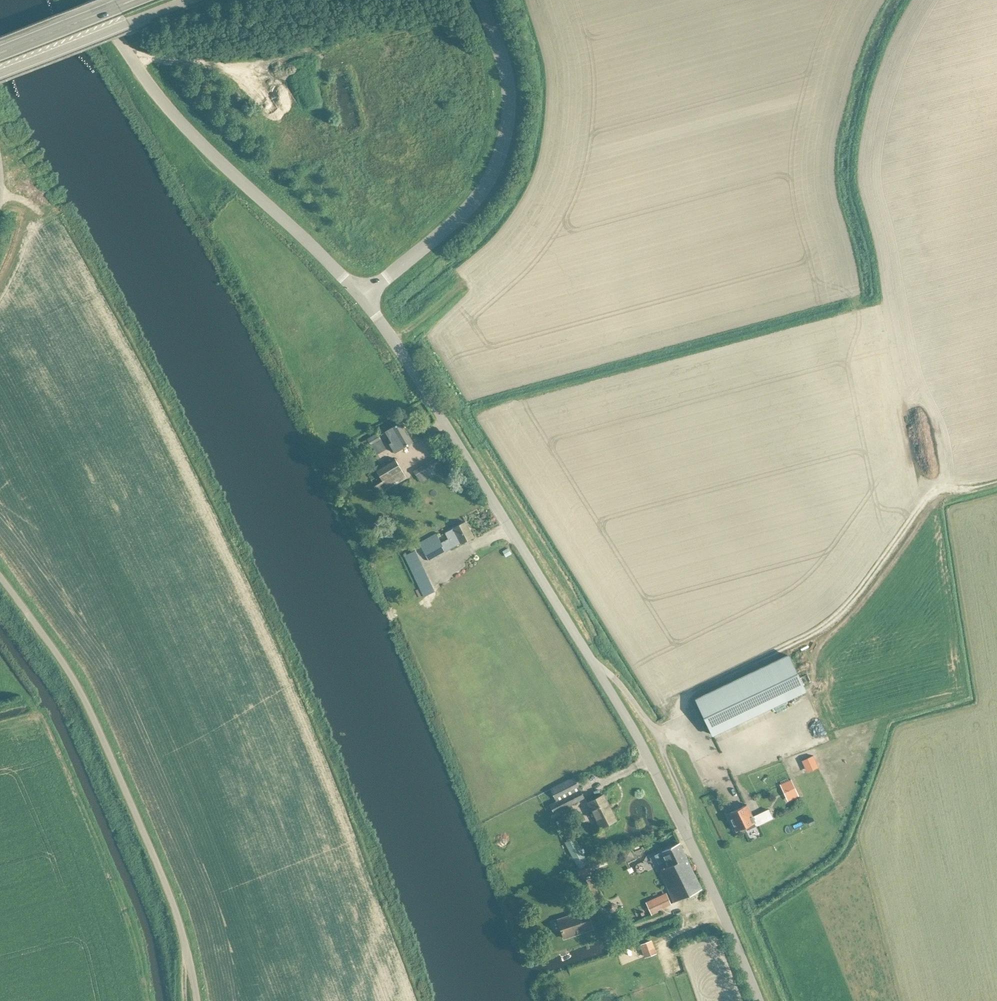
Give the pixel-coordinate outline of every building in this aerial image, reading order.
[(401,422),(392,427),(385,432),(391,443),(389,444),(395,453),(413,442),(401,422)] [(377,432),(366,438),(370,444),(380,437),(377,432)] [(442,453),(413,470),(421,482),(438,472),(434,465),(445,458),(442,453)] [(395,458),(376,470),(382,479),(373,484),(379,494),(406,477),(395,458)] [(466,522),(457,527),(445,533),(449,539),(441,543),(436,533),(419,542),(428,560),(464,541),(473,536),(466,522)] [(405,556),(424,596),(434,591),(415,551),(405,556)] [(787,655),(696,698),(714,735),(805,691),(787,655)] [(574,777),(551,788),(557,801),(550,805),(554,813),(585,797),(574,777)] [(783,793),(794,788),(791,780),(780,785),(783,793)] [(604,795),(595,799),(588,803),(601,827),(616,819),(604,795)] [(747,804),(737,809),(728,813),(736,831),(754,822),(756,826),(773,818),(768,809),(752,817),(747,804)] [(573,837),(565,842),(578,867),(587,863),(573,837)] [(662,851),(654,854),(659,863),(666,860),(669,865),(660,869),(670,892),(674,901),(693,893),(696,891),(702,889),(679,843),(670,847),(662,851)] [(628,857),(622,860),(625,866),(632,863),(628,857)] [(605,858),(595,862),(576,869),(578,875),(608,864),(605,858)] [(563,883),(543,890),(546,898),(566,891),(563,883)] [(532,898),(534,904),(544,900),(542,895),(532,898)] [(586,910),(576,913),(558,919),(561,929),(564,938),(592,929),(586,910)] [(649,947),(638,952),(643,963),(654,958),(649,947)]
